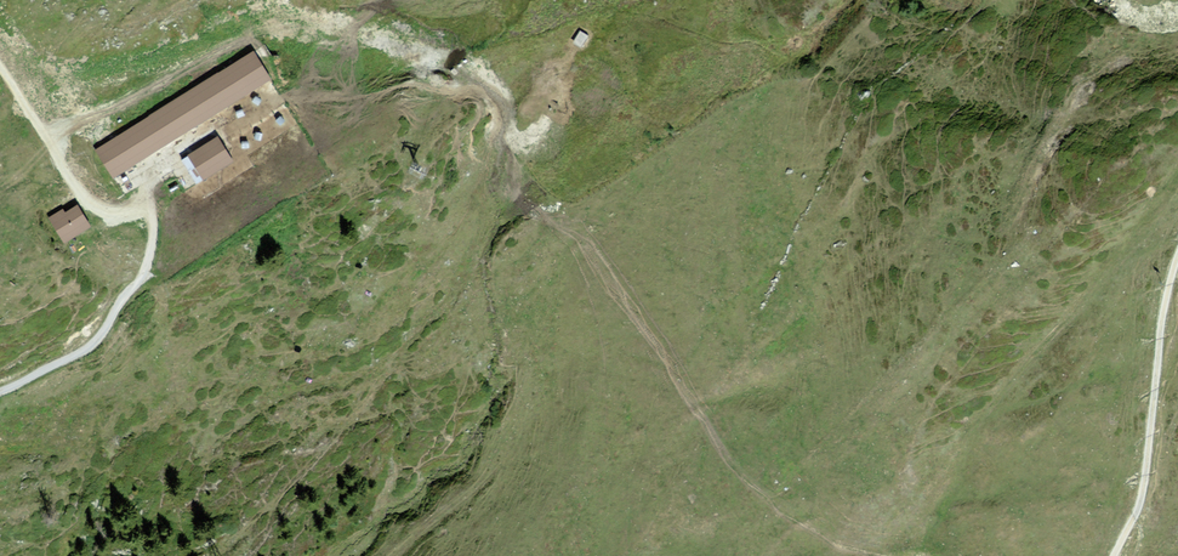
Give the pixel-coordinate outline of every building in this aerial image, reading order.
[(97,149),(114,178),(275,80),(257,51),(97,149)] [(235,160),(220,136),(190,156),(206,180),(235,160)] [(96,226),(81,203),(70,211),(67,206),(50,218),(69,245),(96,226)]
